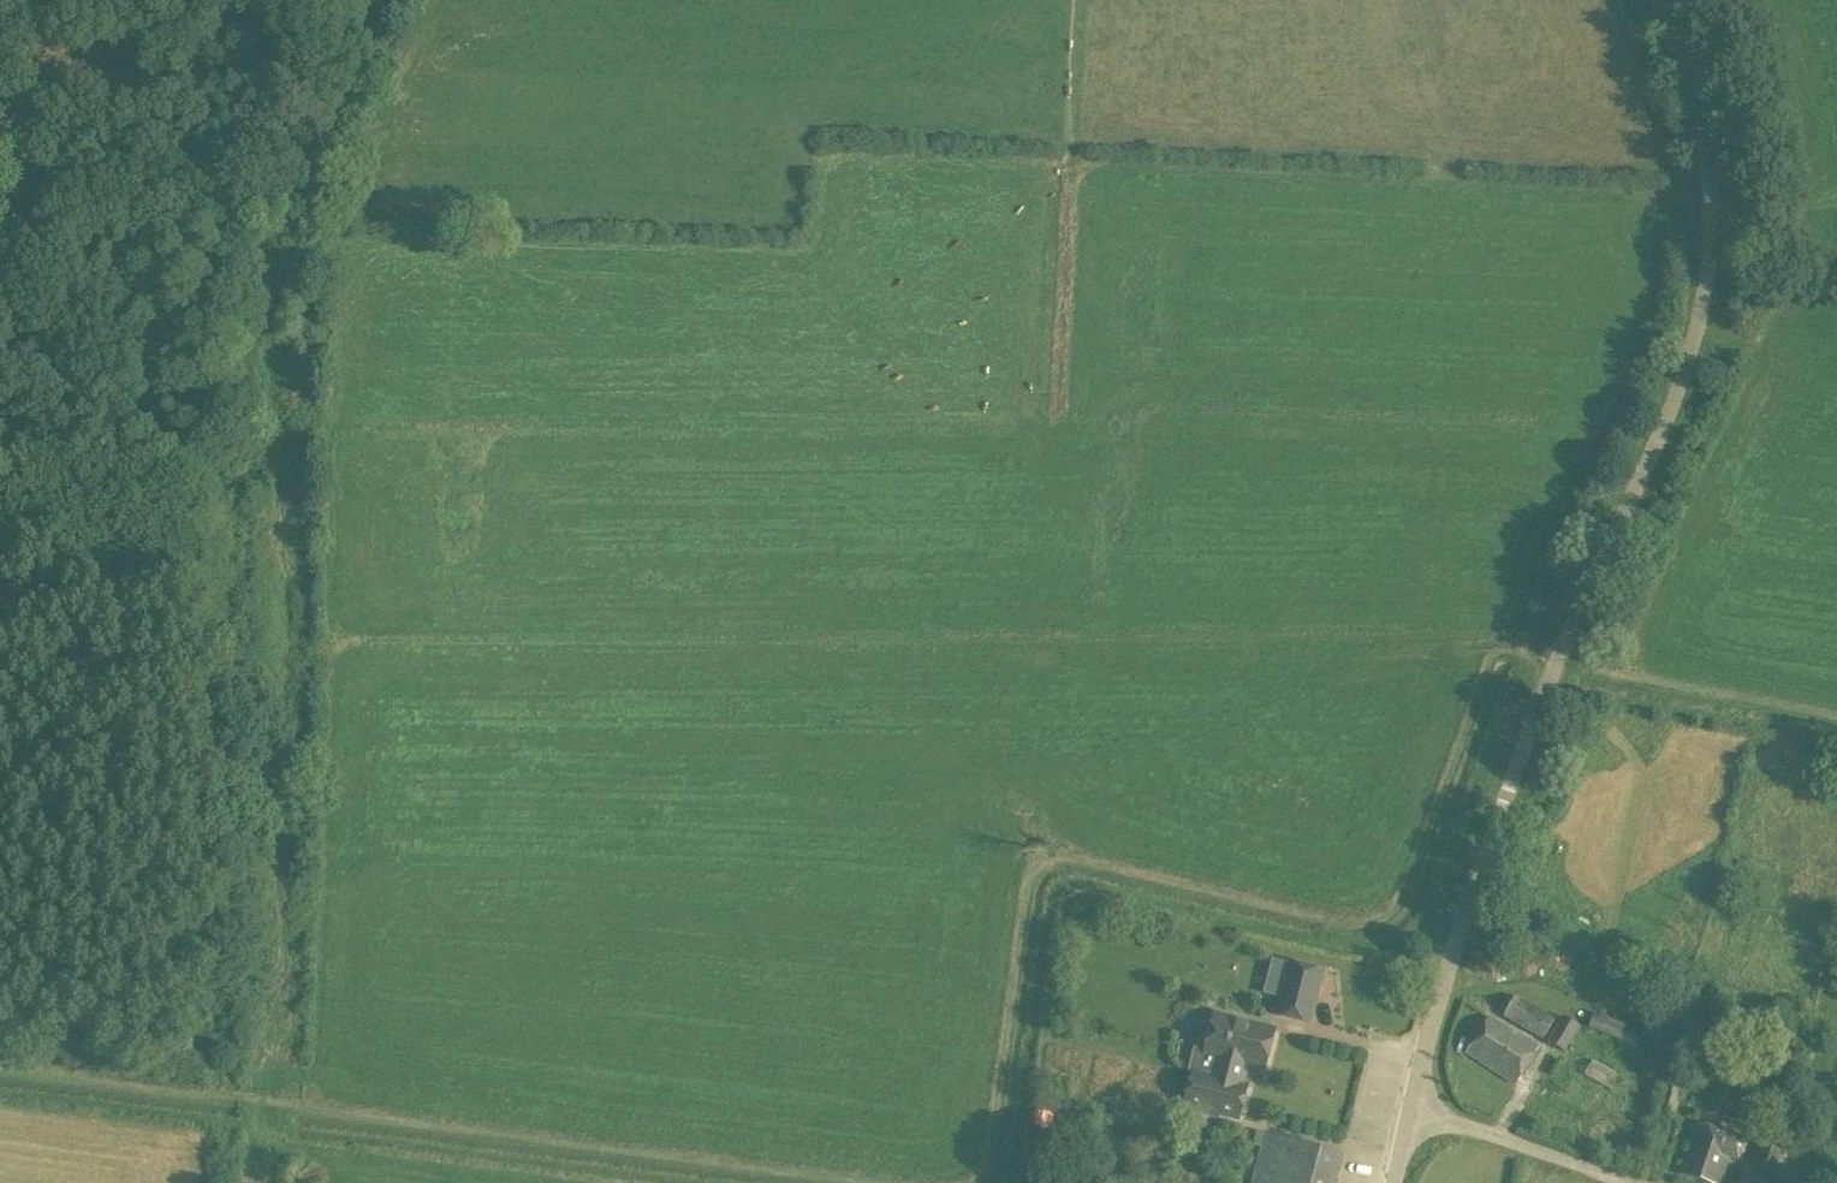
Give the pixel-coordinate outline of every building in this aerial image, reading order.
[(1292,964),(1282,999),(1314,1007),(1323,972),(1292,964)] [(1816,988),(1826,990),(1830,975),(1820,973),(1816,988)] [(1543,1039),(1555,1018),(1515,995),(1502,1015),(1543,1039)] [(1642,1031),(1594,1012),(1588,1027),(1636,1046),(1642,1031)] [(1202,1044),(1193,1049),(1191,1057),(1214,1063),(1245,1072),(1247,1066),(1263,1070),(1274,1030),(1215,1014),(1207,1045),(1202,1044)] [(1516,1085),(1539,1048),(1489,1018),(1467,1055),(1516,1085)] [(1564,1050),(1577,1028),(1559,1018),(1546,1041),(1564,1050)] [(1245,1072),(1214,1063),(1191,1057),(1187,1074),(1192,1075),(1184,1105),(1238,1119),(1247,1086),(1242,1084),(1245,1072)] [(1609,1089),(1617,1074),(1592,1060),(1584,1075),(1609,1089)] [(1745,1139),(1697,1124),(1682,1174),(1710,1182),(1721,1182),(1729,1157),(1738,1160),(1745,1139)] [(1340,1157),(1255,1135),(1252,1145),(1264,1148),(1254,1182),(1333,1182),(1340,1157)] [(1782,1151),(1761,1144),(1750,1178),(1764,1182),(1771,1182),(1782,1151)]
